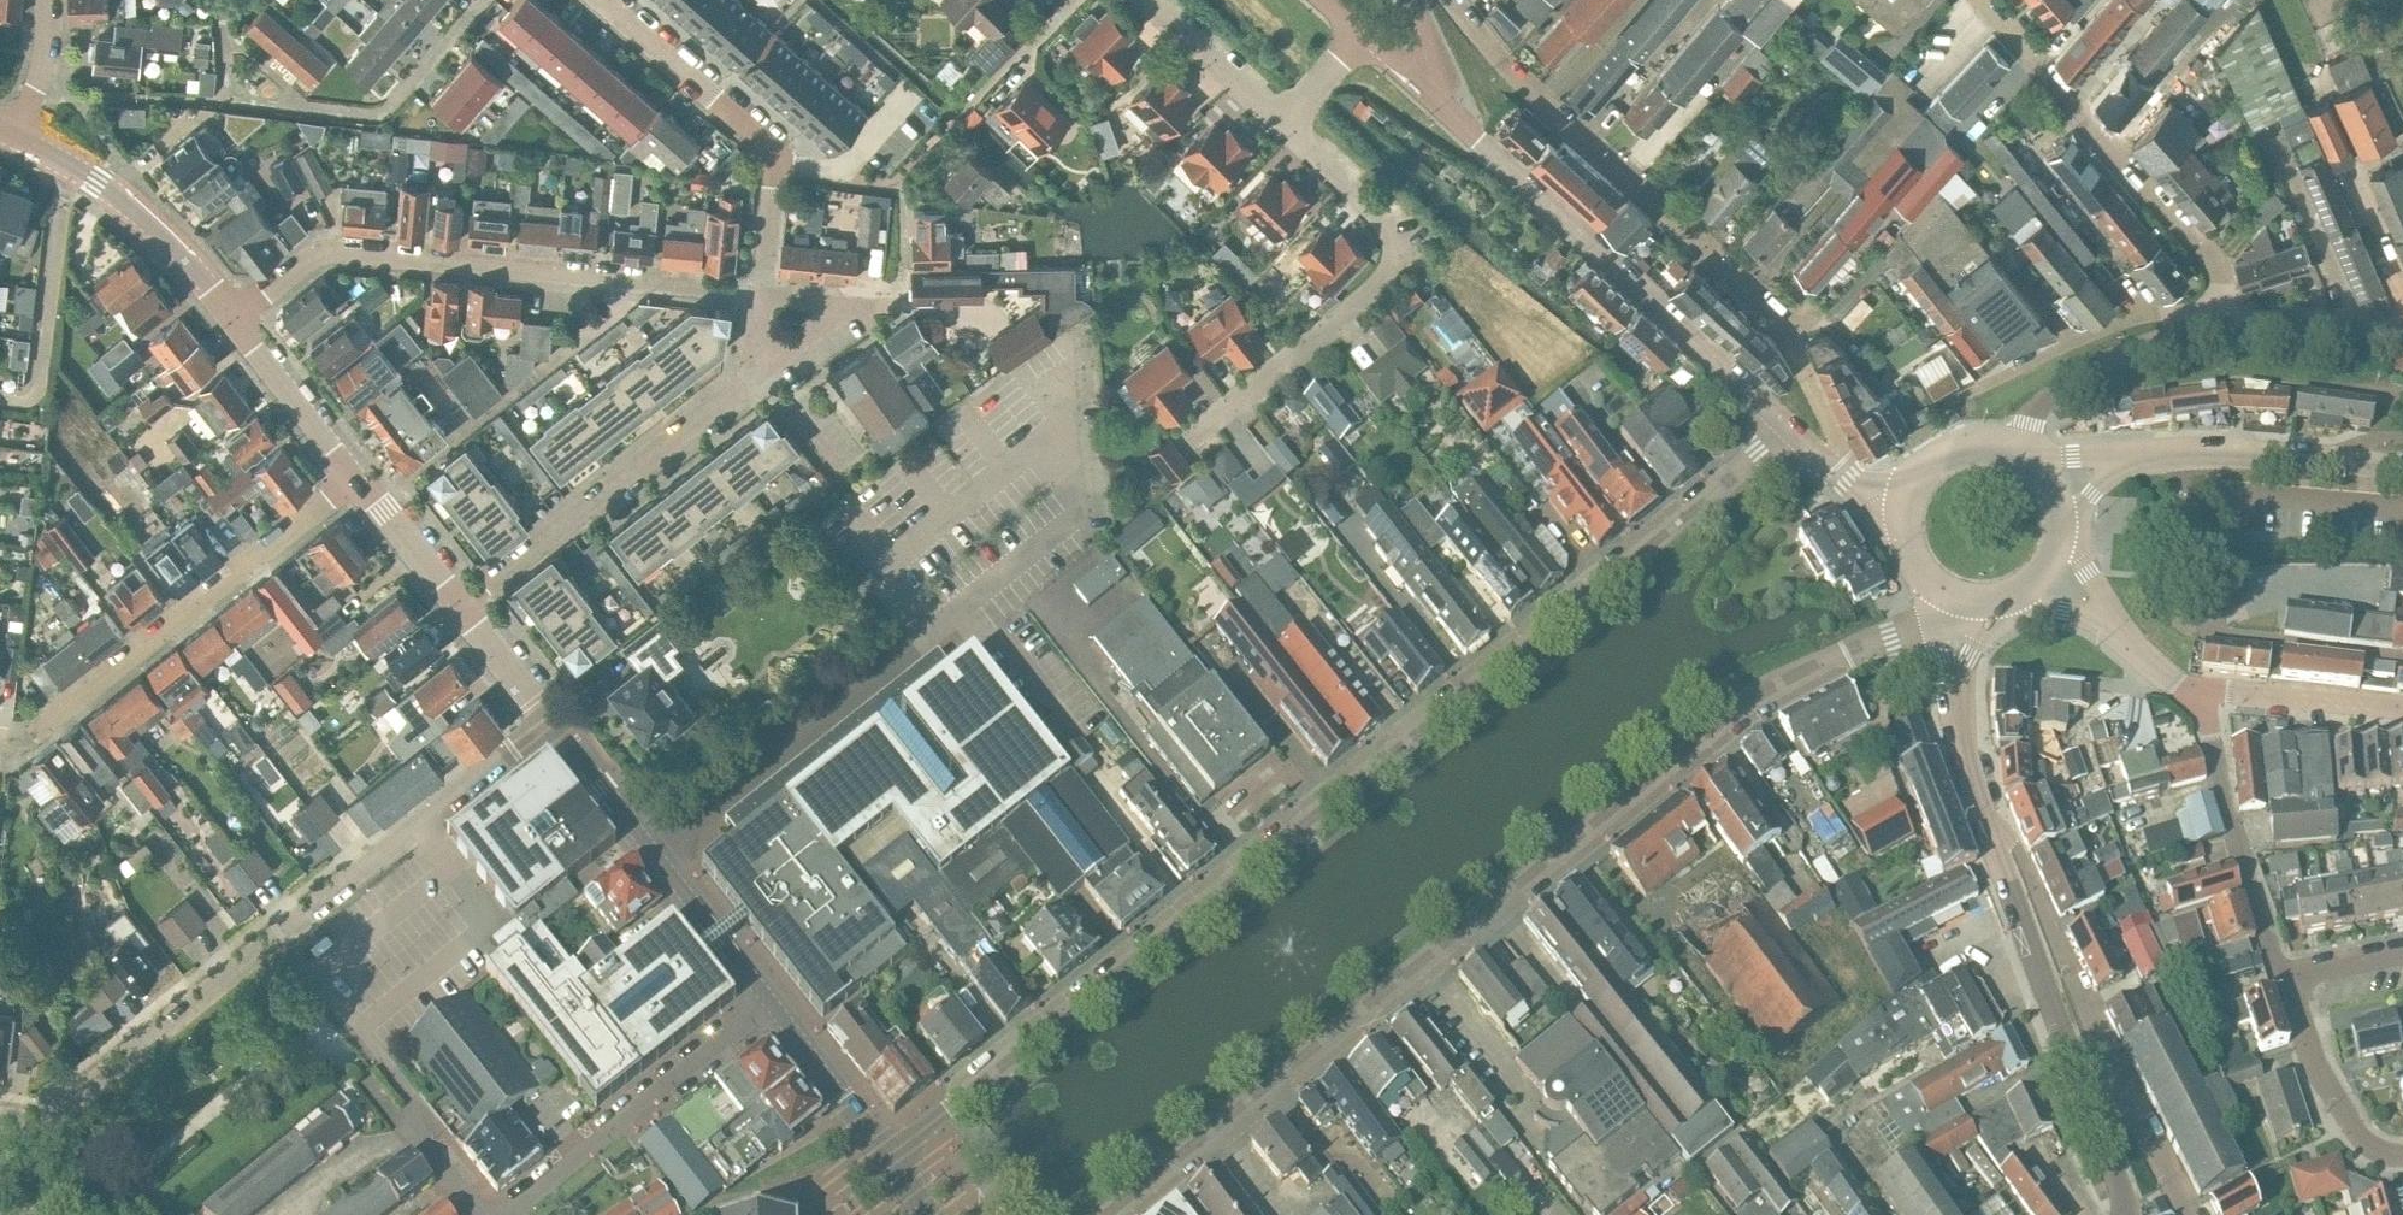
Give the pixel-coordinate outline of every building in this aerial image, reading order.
[(5,18),(9,14),(20,15),(22,0),(0,0),(0,18),(5,18)] [(69,17),(123,16),(123,0),(69,0),(69,17)] [(302,12),(311,19),(325,4),(326,3),(323,0),(312,0),(302,12)] [(325,4),(335,13),(347,0),(329,0),(326,3),(325,4)] [(426,17),(407,0),(386,0),(377,11),(377,12),(407,38),(426,17)] [(426,17),(441,0),(407,0),(426,17)] [(547,10),(536,0),(518,0),(499,21),(521,40),(547,10)] [(678,13),(690,0),(663,0),(678,13)] [(678,13),(698,30),(725,0),(690,0),(678,13)] [(698,30),(718,48),(751,10),(739,0),(725,0),(698,30)] [(968,25),(974,19),(989,33),(969,54),(982,66),(985,69),(989,73),(990,72),(1015,47),(1014,46),(997,29),(1016,9),(1006,0),(942,0),(968,25)] [(1514,4),(1537,25),(1554,7),(1552,6),(1546,0),(1518,0),(1514,4)] [(1558,8),(1564,13),(1546,32),(1535,45),(1555,64),(1584,33),(1590,39),(1627,0),(1566,0),(1558,8)] [(1793,3),(1796,0),(1723,0),(1718,6),(1624,115),(1646,133),(1678,96),(1683,100),(1745,30),(1759,42),(1793,3)] [(1646,4),(1670,25),(1691,0),(1649,0),(1646,4)] [(1896,34),(1924,0),(1856,0),(1896,34)] [(2052,24),(2076,4),(2073,0),(2031,0),(2052,24)] [(2149,0),(2109,0),(2054,62),(2074,82),(2089,66),(2093,69),(2109,51),(2105,48),(2141,7),(2142,8),(2149,0)] [(2219,0),(2179,0),(2129,58),(2151,77),(2219,0)] [(1510,38),(1521,28),(1496,3),(1485,14),(1510,38)] [(325,4),(311,19),(322,29),(335,13),(325,4)] [(1646,4),(1567,95),(1589,113),(1638,56),(1641,58),(1670,25),(1646,4)] [(2257,4),(2217,50),(2251,126),(2276,114),(2278,119),(2294,153),(2299,165),(2323,155),(2300,104),(2302,103),(2302,102),(2258,6),(2257,4)] [(815,7),(807,15),(817,24),(825,16),(820,11),(815,7)] [(279,56),(296,37),(263,8),(246,28),(279,56)] [(543,59),(569,29),(547,10),(521,40),(543,59)] [(751,10),(718,48),(738,65),(770,28),(751,10)] [(1100,20),(1091,11),(1074,29),(1083,37),(1074,47),(1098,70),(1102,67),(1113,78),(1135,55),(1125,46),(1134,37),(1107,12),(1100,20)] [(389,60),(407,38),(377,12),(358,33),(364,38),(389,60)] [(825,16),(817,24),(826,33),(834,24),(825,16)] [(1792,22),(1786,30),(1803,44),(1812,33),(1810,28),(1796,17),(1792,22)] [(306,26),(303,29),(314,38),(317,34),(322,29),(311,19),(306,26)] [(178,51),(181,27),(152,24),(152,28),(116,24),(115,38),(97,36),(94,68),(138,72),(140,47),(178,51)] [(565,78),(591,48),(569,29),(543,59),(565,78)] [(198,32),(197,45),(208,45),(209,33),(198,32)] [(1864,93),(1885,71),(1840,33),(1819,57),(1864,93)] [(776,34),(744,70),(745,71),(762,86),(794,50),(778,36),(777,35),(776,34)] [(296,37),(279,56),(312,85),(329,65),(296,37)] [(496,68),(506,56),(484,37),(474,49),(496,68)] [(370,81),(389,60),(364,38),(345,60),(370,81)] [(849,38),(841,46),(851,55),(859,46),(849,38)] [(210,45),(208,45),(197,45),(194,44),(193,65),(209,66),(210,45)] [(1741,103),(1743,100),(1761,78),(1751,70),(1758,62),(1766,52),(1756,44),(1721,86),(1741,103)] [(1924,113),(1943,131),(1961,113),(2007,64),(1988,45),(1924,113)] [(859,46),(851,55),(860,64),(868,55),(859,46)] [(586,97),(612,67),(591,48),(565,78),(586,97)] [(794,50),(762,86),(780,102),(812,66),(794,50)] [(2340,91),(2371,78),(2360,50),(2327,64),(2340,91)] [(451,75),(481,101),(501,79),(471,53),(451,75)] [(518,87),(528,76),(506,56),(496,68),(518,87)] [(2128,62),(2093,102),(2118,124),(2153,84),(2149,80),(2151,77),(2129,58),(2127,61),(2128,62)] [(812,66),(780,102),(798,118),(829,82),(812,66)] [(608,116),(634,86),(612,67),(586,97),(608,116)] [(1843,189),(1916,106),(1904,96),(1912,87),(1892,68),(1872,92),(1871,91),(1809,160),(1811,161),(1781,192),(1742,236),(1764,256),(1795,222),(1794,221),(1832,179),(1843,189)] [(884,69),(876,78),(887,87),(895,78),(884,69)] [(1187,89),(1168,70),(1163,75),(1159,72),(1131,101),(1153,123),(1149,127),(1160,138),(1193,104),(1182,94),(1187,89)] [(461,124),(481,101),(451,75),(431,98),(461,124)] [(540,106),(550,95),(528,76),(518,87),(540,106)] [(1039,151),(1068,122),(1025,80),(989,117),(1012,138),(1019,131),(1039,151)] [(2360,157),(2397,140),(2370,81),(2332,99),(2360,157)] [(829,82),(798,118),(816,134),(847,98),(829,82)] [(634,86),(608,116),(630,135),(656,106),(634,86)] [(1350,89),(1341,100),(1354,110),(1362,99),(1350,89)] [(1085,90),(1082,109),(1099,111),(1102,92),(1085,90)] [(498,116),(509,126),(529,103),(518,93),(498,116)] [(562,125),(572,114),(550,95),(540,106),(562,125)] [(847,98),(816,134),(834,149),(865,113),(847,98)] [(1362,99),(1354,110),(1365,119),(1371,112),(1383,120),(1386,115),(1373,107),(1369,103),(1368,104),(1362,99)] [(2243,113),(2233,100),(2216,114),(2226,127),(2243,113)] [(2307,110),(2306,111),(2308,115),(2327,156),(2328,155),(2334,169),(2356,160),(2350,146),(2350,145),(2329,100),(2309,109),(2307,110)] [(2172,101),(2130,146),(2154,172),(2187,143),(2200,132),(2199,131),(2172,101)] [(1943,131),(1924,113),(1916,106),(1843,189),(1809,228),(1809,235),(1812,237),(1817,236),(1831,221),(1834,224),(1793,270),(1810,286),(1805,292),(1810,296),(1815,290),(1856,244),(1893,201),(1945,140),(1943,131)] [(975,107),(963,119),(971,127),(983,115),(975,107)] [(677,167),(698,142),(660,108),(638,133),(628,145),(637,153),(642,157),(653,145),(677,167)] [(237,143),(264,120),(265,115),(226,111),(224,128),(226,128),(237,143)] [(584,144),(593,133),(572,114),(562,125),(584,144)] [(1526,158),(1545,138),(1518,114),(1501,135),(1526,158)] [(496,141),(509,126),(498,116),(480,136),(484,140),(496,141)] [(1106,117),(1090,123),(1098,144),(1114,138),(1106,117)] [(183,183),(226,147),(206,122),(162,157),(183,183)] [(1224,135),(1214,124),(1185,154),(1189,157),(1184,162),(1203,181),(1208,176),(1219,186),(1247,157),(1244,154),(1249,149),(1229,129),(1224,135)] [(2083,262),(2095,254),(1994,128),(1982,138),(2083,262)] [(1753,173),(1773,151),(1751,131),(1733,152),(1733,151),(1729,155),(1726,153),(1692,195),(1700,201),(1695,206),(1718,225),(1756,180),(1755,179),(1757,176),(1753,173)] [(593,133),(584,144),(595,154),(613,156),(616,152),(593,133)] [(419,137),(419,142),(425,151),(430,152),(431,138),(419,137)] [(466,161),(468,142),(432,139),(430,158),(454,160),(466,161)] [(1913,219),(1948,203),(1969,186),(1955,169),(1957,166),(1965,158),(1964,157),(1945,141),(1945,140),(1893,201),(1913,219)] [(2134,261),(2159,242),(2074,141),(2049,159),(2134,261)] [(1560,153),(1549,142),(1530,162),(1597,223),(1622,194),(1566,146),(1560,153)] [(2187,143),(2154,172),(2159,178),(2175,196),(2179,200),(2193,188),(2212,171),(2187,143)] [(468,170),(485,172),(487,146),(470,144),(468,170)] [(733,170),(746,156),(744,154),(737,146),(723,160),(733,170)] [(318,195),(332,187),(310,148),(297,155),(318,195)] [(238,212),(261,194),(241,168),(242,164),(242,160),(236,153),(232,151),(228,151),(220,158),(219,157),(218,157),(184,185),(187,189),(185,194),(190,201),(196,200),(206,213),(225,197),(238,212)] [(1009,190),(991,174),(967,152),(946,178),(970,199),(979,187),(998,203),(1009,190)] [(1965,158),(1957,166),(1966,177),(1979,167),(1967,154),(1964,157),(1965,158)] [(287,195),(304,185),(288,155),(270,165),(287,195)] [(1164,177),(1174,167),(1164,157),(1154,167),(1164,177)] [(2330,232),(2353,222),(2324,158),(2301,169),(2330,232)] [(404,181),(406,161),(390,159),(387,180),(404,181)] [(464,186),(466,161),(454,160),(452,185),(464,186)] [(2402,220),(2402,162),(2370,176),(2390,225),(2402,220)] [(629,211),(633,170),(615,168),(611,209),(629,211)] [(707,189),(709,173),(693,171),(691,187),(707,189)] [(2193,188),(2179,200),(2201,226),(2215,213),(2219,217),(2223,218),(2229,212),(2229,208),(2221,200),(2231,192),(2213,171),(2212,171),(2193,188)] [(560,204),(556,250),(594,254),(598,214),(608,215),(612,175),(594,174),(591,206),(582,205),(582,204),(561,203),(560,204)] [(1281,185),(1270,175),(1238,209),(1249,220),(1253,216),(1275,237),(1304,208),(1300,204),(1305,199),(1286,180),(1281,185)] [(0,195),(0,247),(29,256),(38,225),(24,220),(33,191),(27,190),(30,183),(9,176),(7,183),(4,182),(0,195)] [(556,250),(560,204),(529,201),(531,183),(515,181),(513,209),(522,210),(519,246),(556,250)] [(382,233),(387,187),(341,182),(340,200),(345,200),(342,229),(382,233)] [(427,199),(429,186),(403,183),(402,197),(401,197),(397,235),(423,237),(427,199)] [(2016,185),(1991,206),(2000,217),(2011,230),(2026,217),(2035,210),(2021,192),(2016,185)] [(458,241),(462,203),(454,202),(455,190),(437,189),(433,239),(458,241)] [(261,194),(238,212),(218,228),(240,255),(241,254),(256,274),(280,254),(307,231),(291,210),(273,224),(260,208),(268,202),(261,194)] [(734,268),(741,196),(720,194),(719,208),(707,207),(704,227),(703,235),(705,235),(702,265),(734,268)] [(506,245),(511,200),(474,196),(473,210),(471,210),(468,242),(506,245)] [(1627,248),(1652,220),(1627,197),(1603,226),(1627,248)] [(651,259),(658,205),(658,200),(642,198),(642,204),(640,221),(630,221),(629,228),(615,227),(612,255),(651,259)] [(877,245),(881,204),(861,202),(858,243),(877,245)] [(1948,203),(1913,219),(1902,232),(1946,286),(1957,300),(1994,348),(2002,357),(2004,355),(2005,357),(2031,347),(2036,331),(2046,323),(2000,266),(1999,267),(1988,253),(1948,203)] [(700,264),(706,206),(688,205),(686,218),(679,218),(679,222),(666,220),(665,231),(664,231),(661,260),(700,264)] [(822,231),(825,207),(808,205),(806,229),(822,231)] [(947,232),(948,210),(912,209),(913,233),(913,266),(951,266),(951,253),(964,253),(964,232),(947,232)] [(2028,219),(2012,232),(2019,241),(2055,283),(2077,263),(2042,222),(2034,213),(2028,219)] [(2390,225),(2402,256),(2402,220),(2390,225)] [(2353,222),(2330,232),(2358,295),(2381,285),(2353,222)] [(2274,249),(2265,223),(2251,237),(2254,246),(2242,250),(2245,260),(2235,263),(2243,287),(2311,265),(2302,240),(2274,249)] [(1870,242),(1880,251),(1894,235),(1884,226),(1870,242)] [(1337,245),(1322,231),(1300,253),(1312,264),(1308,268),(1332,291),(1366,257),(1345,237),(1337,245)] [(817,276),(820,245),(808,244),(809,234),(794,232),(793,242),(783,241),(780,272),(817,276)] [(1943,329),(1964,312),(1900,233),(1883,252),(1900,274),(1943,329)] [(820,245),(817,276),(854,279),(857,248),(846,247),(847,238),(832,236),(831,246),(820,245)] [(1224,241),(1211,253),(1244,285),(1256,273),(1224,241)] [(2159,242),(2134,261),(2163,298),(2188,279),(2159,242)] [(1550,271),(1556,266),(1565,254),(1556,245),(1547,257),(1542,264),(1550,271)] [(1004,251),(968,250),(969,268),(1004,267),(1004,251)] [(116,307),(151,279),(143,270),(144,264),(138,256),(132,255),(130,253),(95,281),(100,287),(88,296),(98,308),(76,326),(82,335),(86,332),(94,326),(106,317),(101,311),(112,302),(116,307)] [(1642,257),(1637,262),(1645,270),(1650,265),(1642,257)] [(2028,263),(2021,269),(2030,281),(2038,275),(2028,263)] [(2077,263),(2055,283),(2091,324),(2113,305),(2077,263)] [(1634,303),(1591,264),(1582,274),(1572,285),(1570,287),(1569,289),(1582,301),(1585,298),(1614,324),(1634,303)] [(1075,266),(1004,267),(969,268),(912,269),(913,301),(981,299),(981,285),(985,284),(1003,283),(1003,281),(1019,281),(1019,292),(1041,291),(1041,306),(990,341),(1008,368),(1094,306),(1090,308),(1087,303),(1081,300),(1075,299),(1075,266)] [(1576,267),(1565,278),(1572,285),(1582,274),(1576,267)] [(1718,331),(1738,309),(1694,269),(1669,296),(1713,337),(1718,331)] [(303,334),(337,308),(332,302),(341,296),(325,275),(282,309),(283,311),(282,317),(288,324),(294,324),(303,334)] [(369,305),(387,290),(378,280),(361,294),(369,305)] [(141,333),(172,308),(152,282),(121,306),(141,333)] [(454,334),(459,284),(434,282),(432,302),(427,301),(424,328),(427,331),(454,334)] [(17,283),(13,311),(20,311),(33,313),(35,298),(37,285),(17,283)] [(1166,291),(1160,295),(1169,317),(1188,302),(1174,284),(1169,288),(1166,291)] [(518,323),(521,295),(495,293),(496,287),(470,285),(467,320),(463,320),(462,331),(465,335),(480,336),(484,333),(484,324),(493,325),(494,320),(518,323)] [(1390,310),(1386,314),(1397,327),(1427,303),(1413,286),(1390,310)] [(1852,328),(1882,296),(1872,287),(1862,297),(1842,318),(1852,328)] [(1254,323),(1232,295),(1214,309),(1210,309),(1203,314),(1202,318),(1190,328),(1213,356),(1226,346),(1240,363),(1264,344),(1250,326),(1254,323)] [(637,324),(664,304),(641,302),(628,312),(637,324)] [(654,343),(684,380),(723,349),(725,333),(723,332),(724,326),(728,326),(730,311),(715,309),(714,313),(707,312),(708,310),(692,308),(652,339),(654,343)] [(1658,366),(1678,345),(1637,308),(1625,320),(1628,322),(1620,330),(1623,333),(1620,338),(1637,354),(1638,354),(1652,367),(1655,363),(1658,366)] [(1738,309),(1718,331),(1743,355),(1779,389),(1793,374),(1774,343),(1738,309)] [(20,311),(18,327),(31,328),(32,327),(33,313),(20,311)] [(410,311),(400,319),(413,334),(419,328),(420,324),(410,311)] [(331,371),(374,338),(354,312),(311,346),(331,371)] [(2000,358),(1965,315),(1943,332),(1950,341),(1954,338),(1981,373),(2000,358)] [(941,355),(938,351),(914,317),(885,337),(886,339),(883,341),(894,356),(896,354),(908,370),(899,376),(921,409),(944,393),(923,361),(933,354),(936,358),(941,355)] [(167,365),(198,341),(180,318),(149,342),(167,365)] [(360,405),(396,377),(402,371),(398,366),(422,347),(413,334),(400,319),(400,318),(374,339),(378,343),(336,375),(360,405)] [(601,335),(607,343),(629,326),(623,318),(601,335)] [(549,356),(552,322),(522,319),(519,351),(510,350),(506,353),(504,377),(511,386),(533,370),(534,355),(549,356)] [(1930,324),(1920,332),(1928,343),(1938,335),(1930,324)] [(94,326),(86,332),(91,339),(99,333),(94,326)] [(109,367),(120,359),(133,348),(123,335),(99,355),(109,367)] [(584,360),(607,343),(601,335),(578,353),(584,360)] [(1839,417),(1866,401),(1877,395),(1843,352),(1842,353),(1825,336),(1807,343),(1816,363),(1815,364),(1837,413),(1839,417)] [(198,341),(167,365),(157,373),(166,384),(176,376),(185,388),(216,364),(198,341)] [(668,392),(684,380),(654,343),(641,353),(638,350),(622,363),(651,400),(665,389),(668,392)] [(1400,404),(1419,389),(1413,381),(1426,371),(1405,343),(1360,378),(1381,406),(1394,397),(1400,404)] [(882,454),(928,421),(874,345),(833,374),(871,428),(865,433),(875,447),(877,445),(882,454)] [(1190,374),(1168,346),(1155,355),(1151,355),(1145,361),(1144,365),(1126,379),(1148,407),(1152,404),(1166,421),(1190,402),(1177,385),(1190,374)] [(472,352),(470,349),(455,361),(442,371),(441,372),(451,384),(475,414),(503,393),(503,392),(504,392),(511,386),(506,379),(498,385),(480,362),(472,352)] [(2394,371),(2402,372),(2402,350),(2398,349),(2397,349),(2394,371)] [(433,359),(442,371),(455,361),(450,355),(439,354),(433,359)] [(120,359),(109,367),(120,381),(131,372),(130,370),(120,359)] [(637,411),(651,400),(622,363),(606,375),(609,379),(594,390),(623,427),(640,414),(637,411)] [(539,383),(545,390),(568,373),(562,366),(539,383)] [(1623,530),(1600,499),(1496,366),(1455,399),(1484,436),(1500,424),(1555,495),(1549,500),(1568,525),(1575,519),(1599,549),(1623,530)] [(1436,377),(1447,392),(1457,385),(1446,370),(1436,377)] [(1951,370),(1925,384),(1926,385),(1933,399),(1958,384),(1951,370)] [(111,372),(98,382),(108,394),(120,384),(111,372)] [(219,431),(251,406),(225,372),(201,391),(203,394),(194,401),(219,431)] [(383,435),(419,406),(429,398),(421,388),(411,396),(396,377),(360,405),(383,435)] [(1324,380),(1302,398),(1339,442),(1360,424),(1324,380)] [(523,408),(545,390),(539,383),(517,400),(523,408)] [(2226,387),(2230,411),(2286,414),(2289,391),(2239,385),(2226,387)] [(2134,426),(2230,411),(2226,387),(2131,401),(2115,404),(2106,407),(2107,412),(2114,411),(2115,417),(2132,415),(2134,426)] [(175,404),(164,389),(152,398),(149,394),(137,403),(152,422),(175,404)] [(607,440),(623,427),(594,390),(580,401),(577,398),(561,411),(590,448),(604,437),(607,440)] [(1669,494),(1699,471),(1672,437),(1701,413),(1677,390),(1621,433),(1627,440),(1627,441),(1669,494)] [(1897,391),(1890,395),(1895,404),(1903,399),(1897,391)] [(1297,393),(1283,403),(1294,417),(1307,407),(1297,393)] [(2370,428),(2374,405),(2374,404),(2299,393),(2295,417),(2370,428)] [(1618,470),(1559,394),(1539,410),(1557,433),(1554,435),(1626,528),(1658,503),(1633,471),(1627,463),(1618,470)] [(1866,401),(1839,417),(1863,456),(1909,429),(1894,404),(1895,404),(1890,395),(1889,394),(1869,406),(1866,401)] [(419,406),(383,435),(408,466),(443,438),(444,430),(434,418),(430,421),(419,406)] [(109,410),(98,418),(107,430),(118,421),(109,410)] [(576,459),(590,448),(561,411),(545,423),(547,427),(532,439),(561,476),(578,462),(576,459)] [(736,435),(766,475),(800,448),(784,428),(781,430),(767,412),(750,424),(736,435)] [(509,441),(517,435),(499,413),(492,419),(509,441)] [(233,449),(223,457),(235,472),(245,464),(246,463),(276,439),(256,414),(225,439),(233,449)] [(182,461),(199,448),(183,427),(166,440),(182,461)] [(533,472),(540,465),(517,435),(509,441),(533,472)] [(768,477),(766,475),(736,435),(703,461),(733,501),(735,503),(768,477)] [(1161,443),(1149,452),(1163,470),(1183,454),(1179,449),(1169,437),(1161,443)] [(1334,440),(1318,452),(1325,461),(1341,449),(1334,440)] [(448,463),(430,477),(442,494),(479,464),(464,445),(445,459),(448,463)] [(193,475),(182,483),(202,510),(196,515),(205,525),(210,521),(212,523),(223,515),(224,514),(224,515),(263,484),(282,510),(312,485),(281,447),(252,470),(246,463),(245,464),(235,472),(222,482),(208,493),(207,493),(193,475)] [(1183,454),(1163,470),(1172,481),(1192,465),(1183,454)] [(705,523),(733,501),(703,461),(674,484),(705,523)] [(207,463),(194,474),(208,493),(222,482),(207,463)] [(469,521),(507,492),(494,476),(490,479),(479,464),(442,494),(455,510),(458,507),(469,521)] [(1207,464),(1177,488),(1194,509),(1200,504),(1224,486),(1207,464)] [(540,465),(533,472),(540,481),(548,475),(540,465)] [(1482,480),(1478,475),(1476,472),(1468,469),(1459,470),(1452,476),(1449,484),(1451,492),(1454,496),(1455,495),(1536,597),(1564,577),(1562,575),(1566,572),(1567,561),(1542,530),(1541,530),(1530,526),(1525,530),(1484,479),(1482,480)] [(1231,485),(1227,488),(1245,511),(1262,498),(1279,484),(1269,472),(1254,484),(1252,485),(1244,474),(1231,485)] [(803,491),(808,499),(826,486),(820,478),(803,491)] [(1511,484),(1507,487),(1523,507),(1531,500),(1515,481),(1511,484)] [(707,525),(705,523),(674,484),(641,509),(672,549),(674,551),(707,525)] [(131,554),(144,545),(121,515),(126,511),(107,488),(90,502),(109,525),(131,554)] [(791,511),(808,499),(803,491),(786,503),(791,511)] [(507,492),(469,521),(481,535),(477,538),(491,555),(528,526),(516,511),(519,508),(507,492)] [(1334,528),(1347,518),(1327,494),(1315,503),(1334,528)] [(1415,502),(1399,515),(1430,552),(1446,539),(1510,617),(1533,598),(1490,544),(1460,504),(1436,523),(1434,526),(1415,502)] [(776,503),(767,509),(774,518),(782,512),(776,503)] [(1489,635),(1388,507),(1363,526),(1377,544),(1374,547),(1390,568),(1394,565),(1408,582),(1404,585),(1413,597),(1417,594),(1465,654),(1489,635)] [(638,575),(672,549),(641,509),(610,534),(625,553),(622,555),(638,575)] [(1883,589),(1870,569),(1872,567),(1837,511),(1799,535),(1834,591),(1842,586),(1855,606),(1869,597),(1873,603),(1886,595),(1883,590),(1883,589)] [(46,527),(79,570),(97,555),(63,513),(46,527)] [(170,532),(201,573),(227,553),(195,513),(191,516),(187,515),(178,522),(178,526),(170,532)] [(739,536),(745,544),(768,528),(761,519),(739,536)] [(311,572),(354,539),(339,520),(297,554),(311,572)] [(201,573),(170,532),(167,529),(145,547),(154,559),(151,561),(176,593),(201,573)] [(1124,530),(1110,541),(1121,554),(1135,543),(1124,530)] [(22,533),(21,544),(32,545),(33,534),(22,533)] [(1275,546),(1290,564),(1307,551),(1292,533),(1275,546)] [(34,552),(46,567),(53,562),(64,552),(52,536),(40,546),(34,551),(34,552)] [(722,561),(745,544),(739,536),(716,552),(722,561)] [(354,539),(311,572),(326,591),(368,558),(354,539)] [(606,565),(614,559),(605,547),(597,553),(606,565)] [(1253,578),(1235,593),(1278,647),(1356,743),(1383,721),(1306,625),(1297,631),(1272,601),(1298,579),(1279,556),(1253,578)] [(543,615),(580,585),(567,569),(564,572),(552,557),(514,586),(528,603),(531,600),(543,615)] [(1088,607),(1125,577),(1110,558),(1073,588),(1088,607)] [(1242,584),(1221,558),(1209,567),(1230,593),(1242,584)] [(630,596),(638,589),(614,559),(606,565),(630,596)] [(135,625),(166,601),(136,563),(106,587),(115,598),(114,599),(135,625)] [(18,564),(16,578),(28,579),(30,565),(18,564)] [(315,606),(282,564),(271,573),(273,575),(261,584),(288,618),(299,610),(323,640),(346,622),(334,607),(341,601),(333,591),(315,606)] [(2391,568),(2389,594),(2402,595),(2402,569),(2391,568)] [(675,582),(681,590),(698,577),(693,569),(675,582)] [(721,576),(701,592),(716,611),(725,612),(735,604),(736,595),(721,576)] [(663,602),(681,590),(675,582),(658,594),(663,602)] [(563,648),(600,619),(589,604),(592,601),(580,585),(543,615),(554,629),(550,631),(563,648)] [(243,647),(277,621),(252,589),(218,615),(237,641),(238,640),(243,647)] [(638,589),(630,596),(645,615),(653,609),(638,589)] [(375,652),(417,619),(396,593),(365,618),(355,626),(375,652)] [(63,619),(75,609),(64,595),(51,605),(63,619)] [(1210,683),(1144,602),(1093,643),(1158,725),(1157,726),(1158,728),(1146,737),(1201,805),(1214,794),(1266,753),(1210,683)] [(9,604),(8,619),(24,621),(25,605),(9,604)] [(1327,766),(1353,746),(1239,604),(1213,625),(1327,766)] [(2392,647),(2394,620),(2351,616),(2288,607),(2284,634),(2349,643),(2392,647)] [(59,632),(85,665),(124,635),(103,609),(75,632),(69,624),(59,632)] [(2394,620),(2392,647),(2392,648),(2402,649),(2402,611),(2395,610),(2394,620)] [(674,727),(697,709),(667,671),(683,658),(676,648),(685,642),(663,614),(622,646),(637,665),(609,687),(630,714),(629,715),(629,720),(632,727),(637,732),(642,734),(644,732),(647,735),(667,719),(674,727)] [(1381,664),(1388,658),(1414,637),(1397,615),(1363,643),(1381,664)] [(184,641),(204,667),(234,644),(214,618),(184,641)] [(600,619),(563,648),(576,664),(595,650),(597,653),(616,638),(600,619)] [(423,625),(421,622),(385,651),(395,664),(385,671),(395,685),(405,677),(442,649),(434,639),(437,631),(432,625),(423,625)] [(8,629),(6,643),(20,644),(21,630),(8,629)] [(63,682),(85,665),(59,632),(50,639),(56,647),(43,657),(43,658),(28,670),(47,693),(62,682),(63,682)] [(1414,637),(1388,658),(1417,694),(1444,673),(1414,637)] [(2223,672),(2226,645),(2204,642),(2201,670),(2223,672)] [(17,677),(21,645),(20,644),(6,643),(2,675),(17,677)] [(2245,674),(2248,647),(2226,645),(2223,672),(2245,674)] [(2248,647),(2245,674),(2268,677),(2270,650),(2248,647)] [(177,648),(149,670),(182,712),(181,713),(193,728),(201,738),(203,737),(210,731),(212,730),(204,720),(205,719),(194,704),(211,690),(203,681),(177,648)] [(279,674),(302,655),(297,648),(273,666),(272,664),(261,672),(269,682),(279,674)] [(2396,679),(2398,664),(2364,660),(2275,650),(2272,676),(2360,687),(2362,673),(2375,674),(2375,676),(2396,679)] [(789,797),(717,853),(812,975),(804,981),(829,1013),(906,951),(894,936),(835,861),(837,859),(872,832),(880,841),(885,838),(889,843),(904,830),(938,875),(935,878),(968,921),(970,919),(993,902),(993,901),(1010,888),(1016,896),(1027,886),(1021,879),(1032,870),(1033,870),(1034,868),(1061,847),(1102,814),(1069,774),(1056,757),(977,654),(975,652),(974,651),(946,673),(920,694),(858,742),(844,753),(789,797)] [(406,717),(390,741),(403,758),(425,740),(445,725),(434,712),(469,685),(450,660),(415,687),(396,702),(406,717)] [(159,702),(139,677),(90,716),(118,751),(129,765),(132,775),(133,777),(153,802),(156,805),(170,793),(147,763),(146,764),(140,757),(150,749),(138,733),(167,710),(160,701),(159,702)] [(1810,756),(1870,724),(1846,681),(1778,719),(1792,745),(1793,744),(1793,745),(1803,761),(1810,756)] [(2005,681),(2000,744),(2028,743),(2029,682),(2024,682),(2018,682),(2005,681)] [(2039,706),(2039,724),(2039,730),(2066,732),(2067,719),(2073,719),(2078,714),(2078,710),(2088,710),(2089,690),(2042,684),(2042,706),(2039,706)] [(376,716),(395,701),(386,689),(367,704),(376,716)] [(768,696),(753,708),(764,721),(778,709),(768,696)] [(445,725),(425,740),(442,762),(458,749),(465,758),(503,728),(480,698),(445,725)] [(181,713),(169,723),(181,738),(193,728),(181,713)] [(251,721),(251,722),(251,723),(252,724),(252,725),(253,725),(253,726),(254,727),(255,727),(255,728),(256,728),(257,728),(258,728),(259,728),(260,728),(261,728),(262,728),(263,727),(264,726),(265,725),(265,724),(266,723),(266,722),(266,721),(266,720),(266,719),(265,719),(265,718),(264,717),(264,716),(263,716),(263,715),(262,715),(261,714),(260,714),(259,714),(258,714),(257,714),(256,714),(255,715),(254,715),(254,716),(253,716),(253,717),(252,717),(252,718),(252,719),(251,719),(251,720),(251,721)] [(2167,717),(2152,721),(2154,729),(2169,725),(2167,717)] [(1919,720),(1891,731),(1902,759),(1930,749),(1919,720)] [(114,766),(80,723),(61,738),(84,767),(89,763),(110,788),(120,780),(111,768),(114,766)] [(2102,723),(2087,727),(2092,743),(2107,739),(2102,723)] [(1761,778),(1790,758),(1769,728),(1741,748),(1761,778)] [(2332,793),(2327,737),(2294,741),(2294,740),(2261,744),(2269,808),(2273,849),(2337,843),(2333,793),(2332,793)] [(2236,778),(2262,774),(2258,739),(2232,742),(2236,778)] [(2390,787),(2402,786),(2402,739),(2387,741),(2390,787)] [(2364,790),(2390,787),(2387,741),(2361,743),(2364,790)] [(20,772),(19,785),(23,788),(27,785),(42,774),(54,791),(57,794),(38,809),(38,814),(50,829),(54,829),(55,828),(73,814),(79,821),(82,825),(93,817),(89,813),(104,801),(79,771),(75,765),(59,746),(56,742),(31,761),(32,762),(20,772)] [(2338,792),(2364,790),(2361,743),(2334,745),(2338,792)] [(384,823),(444,775),(421,746),(362,794),(362,795),(346,808),(368,835),(383,822),(384,823)] [(1084,746),(1065,761),(1074,772),(1077,769),(1085,779),(1098,769),(1090,759),(1093,757),(1084,746)] [(2163,791),(2156,765),(2152,748),(2119,757),(2120,764),(2125,783),(2122,788),(2110,792),(2113,804),(2128,799),(2129,800),(2163,791)] [(2156,765),(2163,791),(2169,789),(2169,788),(2206,778),(2198,749),(2177,754),(2180,759),(2156,765)] [(2004,791),(2032,787),(2028,750),(2001,754),(2004,791)] [(1913,803),(1949,790),(1934,752),(1899,767),(1913,803)] [(2068,773),(2079,769),(2074,755),(2063,759),(2068,773)] [(450,834),(449,835),(469,861),(479,854),(486,864),(495,859),(527,833),(576,793),(547,757),(546,756),(450,834)] [(1156,788),(1145,774),(1146,773),(1136,760),(1122,772),(1131,784),(1120,793),(1131,808),(1130,808),(1156,841),(1150,846),(1180,882),(1187,877),(1187,878),(1214,856),(1204,843),(1208,840),(1193,820),(1189,823),(1187,822),(1191,818),(1176,799),(1172,802),(1159,786),(1156,788)] [(1784,881),(1762,849),(1781,835),(1728,760),(1689,790),(1742,863),(1743,862),(1766,894),(1762,897),(1777,915),(1790,934),(1814,918),(1817,922),(1835,910),(1819,886),(1797,902),(1782,882),(1784,881)] [(358,770),(348,779),(357,791),(368,782),(358,770)] [(2262,774),(2236,778),(2240,812),(2267,809),(2262,774)] [(133,777),(121,786),(142,812),(147,807),(153,802),(133,777)] [(2017,824),(2053,809),(2043,787),(2033,792),(2006,795),(2005,797),(2017,824)] [(1927,840),(1963,826),(1949,790),(1913,803),(1927,840)] [(2088,824),(2113,813),(2104,791),(2079,801),(2088,824)] [(310,837),(334,818),(337,816),(319,793),(292,815),(310,837)] [(479,854),(469,861),(516,920),(490,941),(501,956),(486,968),(486,969),(490,974),(517,1009),(519,1011),(564,975),(573,968),(571,966),(540,926),(578,897),(578,896),(566,881),(615,843),(576,793),(527,833),(495,859),(486,864),(479,854)] [(2196,844),(2223,836),(2211,796),(2183,804),(2196,844)] [(1646,898),(1699,856),(1689,843),(1707,830),(1680,797),(1609,853),(1646,898)] [(1893,800),(1851,824),(1871,859),(1913,836),(1893,800)] [(1857,852),(1848,837),(1849,836),(1828,805),(1806,820),(1828,851),(1829,850),(1838,864),(1857,852)] [(2053,809),(2017,824),(2030,852),(2065,835),(2088,824),(2081,809),(2058,820),(2053,809)] [(1104,814),(1035,869),(1063,903),(1083,886),(1120,931),(1163,896),(1127,852),(1130,849),(1104,814)] [(209,819),(197,828),(221,859),(233,850),(227,842),(221,834),(212,822),(209,819)] [(2367,823),(2368,835),(2384,833),(2382,822),(2367,823)] [(2344,840),(2354,840),(2354,836),(2353,824),(2343,825),(2344,840)] [(1963,826),(1927,840),(1942,877),(1977,861),(1963,826)] [(2157,827),(2143,831),(2150,856),(2164,852),(2157,827)] [(2046,887),(2089,867),(2075,836),(2032,857),(2046,887)] [(2389,837),(2372,838),(2373,850),(2391,848),(2389,837)] [(968,921),(935,878),(905,839),(860,874),(895,919),(913,905),(959,962),(1005,1023),(1032,1002),(997,957),(997,958),(984,942),(985,942),(968,921)] [(145,840),(118,862),(127,873),(154,851),(145,840)] [(243,891),(271,869),(253,846),(225,868),(243,891)] [(2184,866),(2203,861),(2199,846),(2180,853),(2184,866)] [(2117,851),(2096,862),(2100,870),(2121,859),(2117,851)] [(2402,907),(2402,863),(2401,852),(2393,853),(2402,907)] [(2393,853),(2384,855),(2388,874),(2371,877),(2379,920),(2402,916),(2402,907),(2393,853)] [(2328,930),(2320,886),(2303,890),(2299,871),(2296,856),(2268,861),(2271,877),(2275,876),(2281,906),(2285,923),(2299,920),(2302,935),(2328,930)] [(619,933),(661,899),(643,877),(645,875),(630,857),(586,893),(619,933)] [(2379,920),(2371,877),(2354,880),(2350,862),(2341,863),(2353,925),(2379,920)] [(2328,930),(2353,925),(2341,863),(2333,864),(2337,883),(2320,886),(2328,930)] [(2163,915),(2173,912),(2173,911),(2240,891),(2231,866),(2165,885),(2168,895),(2157,898),(2163,915)] [(2089,867),(2046,887),(2061,918),(2104,897),(2092,872),(2091,872),(2089,867)] [(1962,870),(1852,926),(1893,999),(1902,992),(1920,980),(1896,938),(1977,896),(1962,870)] [(1855,874),(1830,888),(1852,925),(1876,910),(1855,874)] [(1553,898),(1622,989),(1651,966),(1580,877),(1553,898)] [(1715,1105),(1622,989),(1553,898),(1551,899),(1523,922),(1590,1005),(1571,1020),(1670,1141),(1689,1165),(1734,1128),(1715,1105)] [(177,944),(204,922),(186,899),(159,921),(177,944)] [(2254,939),(2242,899),(2206,910),(2207,911),(2201,913),(2205,925),(2210,923),(2218,948),(2185,958),(2190,973),(2191,973),(2252,954),(2247,941),(2254,939)] [(2127,905),(2114,912),(2120,924),(2145,912),(2138,900),(2127,905)] [(993,902),(970,919),(994,950),(1018,932),(1023,939),(1040,959),(1058,982),(1098,950),(1087,937),(1093,932),(1084,921),(1078,926),(1062,907),(1044,922),(1040,917),(1025,916),(1023,913),(1010,924),(993,902)] [(56,933),(54,904),(31,906),(34,934),(56,933)] [(722,939),(702,955),(710,964),(729,948),(767,917),(760,908),(722,939)] [(118,939),(103,951),(111,960),(108,962),(127,985),(129,983),(135,991),(159,971),(139,947),(149,940),(124,909),(106,924),(118,939)] [(2195,913),(2173,919),(2173,921),(2176,928),(2180,942),(2182,950),(2204,943),(2195,913)] [(578,960),(571,966),(573,968),(587,986),(578,993),(596,1015),(642,1071),(683,1038),(736,997),(673,917),(671,918),(619,960),(617,958),(602,939),(577,960),(578,960)] [(2097,992),(2122,980),(2093,919),(2067,931),(2097,992)] [(2142,979),(2166,968),(2145,925),(2122,937),(2142,979)] [(2180,949),(2171,954),(2176,965),(2180,975),(2181,976),(2190,973),(2185,958),(2180,949)] [(1486,952),(1457,974),(1480,1002),(1479,1006),(1480,1009),(1481,1012),(1483,1014),(1486,1016),(1488,1016),(1491,1016),(1500,1027),(1526,1005),(1531,1011),(1549,996),(1521,961),(1504,975),(1486,952)] [(2255,971),(2249,957),(2220,966),(2224,978),(2253,970),(2253,971),(2255,971)] [(14,983),(12,961),(0,959),(0,981),(14,983)] [(98,1006),(126,984),(108,962),(80,984),(91,997),(98,1006)] [(564,975),(519,1011),(575,1080),(597,1109),(633,1080),(637,1077),(642,1073),(642,1071),(596,1015),(578,993),(587,986),(573,968),(564,975)] [(1811,1070),(1807,1073),(1827,1104),(1858,1083),(1857,1080),(1863,1076),(1900,1055),(1931,1037),(1944,1061),(1997,1030),(1996,1029),(2001,1027),(2002,1020),(1981,983),(1975,982),(1971,975),(1967,974),(1965,975),(1962,971),(1939,983),(1933,973),(1932,972),(1920,980),(1902,992),(1893,999),(1879,1010),(1842,1043),(1811,1070)] [(2167,1024),(2150,990),(2106,1012),(2199,1198),(2242,1176),(2221,1132),(2243,1121),(2221,1077),(2200,1088),(2167,1023),(2167,1024)] [(2288,1044),(2271,990),(2243,999),(2244,1000),(2229,1005),(2237,1027),(2251,1023),(2261,1053),(2288,1044)] [(433,1018),(405,1040),(437,1080),(447,1094),(473,1126),(456,1140),(463,1149),(508,1114),(541,1088),(552,1080),(558,1076),(547,1063),(544,1064),(540,1060),(531,1068),(534,1072),(531,1074),(467,992),(433,1018)] [(951,1006),(940,993),(925,1004),(933,1016),(921,1025),(923,1028),(918,1032),(948,1070),(984,1042),(953,1004),(951,1006)] [(91,997),(62,1021),(81,1045),(105,1028),(93,1011),(97,1008),(99,1007),(98,1006),(91,997)] [(886,1039),(867,1014),(860,1003),(828,1030),(866,1077),(894,1113),(934,1082),(895,1032),(886,1039)] [(2400,1050),(2396,1031),(2402,1029),(2402,1006),(2390,1009),(2392,1018),(2351,1028),(2358,1059),(2400,1050)] [(22,1023),(22,1031),(33,1022),(37,1028),(38,1009),(24,1009),(22,1009),(22,1023)] [(1493,1109),(1464,1073),(1413,1010),(1390,1029),(1441,1092),(1449,1085),(1477,1121),(1481,1126),(1466,1137),(1452,1148),(1482,1185),(1497,1174),(1487,1162),(1489,1160),(1507,1183),(1520,1174),(1501,1150),(1516,1137),(1493,1109)] [(10,1067),(14,1035),(16,1016),(0,1014),(0,1066),(10,1067)] [(1679,1156),(1668,1142),(1669,1142),(1568,1017),(1515,1060),(1543,1095),(1542,1096),(1543,1102),(1545,1109),(1533,1118),(1536,1122),(1550,1130),(1548,1156),(1553,1163),(1549,1166),(1581,1206),(1584,1203),(1593,1214),(1607,1214),(1639,1189),(1631,1180),(1644,1169),(1652,1179),(1679,1156)] [(32,1069),(33,1059),(51,1045),(37,1028),(33,1022),(22,1031),(21,1032),(16,1067),(32,1069)] [(1883,1141),(1954,1100),(1999,1074),(2002,1081),(2007,1079),(2007,1077),(2025,1067),(2026,1068),(2028,1067),(2010,1029),(2008,1029),(2009,1031),(1990,1041),(1910,1085),(1911,1086),(1880,1104),(1890,1119),(1875,1129),(1883,1141)] [(1411,1077),(1383,1040),(1364,1055),(1358,1053),(1351,1058),(1351,1064),(1349,1066),(1377,1104),(1393,1092),(1398,1099),(1404,1094),(1413,1105),(1426,1096),(1412,1077),(1411,1077)] [(2222,1068),(2224,1072),(2235,1069),(2238,1068),(2230,1041),(2215,1046),(2222,1068)] [(665,1178),(795,1079),(770,1043),(737,1070),(734,1066),(639,1143),(641,1146),(665,1178)] [(2235,1069),(2224,1072),(2228,1088),(2262,1077),(2257,1064),(2247,1067),(2247,1065),(2235,1069)] [(1401,1141),(1345,1065),(1319,1085),(1318,1084),(1298,1100),(1316,1123),(1319,1128),(1338,1113),(1374,1162),(1401,1141)] [(2274,1143),(2311,1131),(2292,1073),(2255,1085),(2274,1143)] [(795,1079),(665,1178),(685,1202),(692,1213),(723,1189),(725,1193),(744,1177),(743,1175),(777,1148),(781,1152),(793,1143),(790,1139),(821,1115),(795,1079)] [(1978,1140),(1997,1169),(2032,1214),(2066,1214),(2021,1155),(2012,1162),(2004,1151),(2023,1141),(2024,1141),(2053,1127),(2067,1120),(2051,1085),(2037,1091),(2035,1087),(1971,1117),(1981,1138),(1978,1140)] [(201,1209),(207,1214),(252,1214),(353,1133),(338,1116),(349,1107),(339,1095),(239,1178),(201,1209)] [(1926,1169),(1978,1140),(1965,1117),(1964,1117),(1954,1100),(1883,1141),(1892,1153),(1906,1143),(1910,1149),(1912,1149),(1926,1169)] [(541,1155),(508,1114),(463,1149),(496,1191),(541,1155)] [(1810,1122),(1768,1154),(1790,1184),(1810,1170),(1827,1157),(1832,1153),(1810,1122)] [(1308,1186),(1322,1175),(1311,1162),(1279,1123),(1250,1145),(1282,1185),(1297,1173),(1308,1186)] [(1745,1136),(1704,1167),(1710,1175),(1717,1185),(1736,1212),(1762,1192),(1778,1214),(1782,1214),(1789,1210),(1798,1204),(1745,1136)] [(1810,1170),(1826,1192),(1844,1214),(1856,1214),(1869,1206),(1832,1153),(1810,1170)] [(398,1206),(427,1184),(431,1181),(409,1154),(376,1179),(329,1214),(387,1214),(398,1206)] [(2307,1165),(2291,1170),(2301,1205),(2318,1200),(2319,1200),(2324,1198),(2349,1191),(2350,1191),(2346,1177),(2340,1156),(2322,1161),(2307,1165)] [(1914,1157),(1874,1187),(1894,1214),(1964,1214),(1972,1210),(1965,1201),(1952,1210),(1914,1157)] [(1322,1214),(1380,1214),(1381,1214),(1367,1196),(1349,1174),(1344,1179),(1335,1166),(1322,1175),(1324,1179),(1340,1201),(1322,1214)] [(1232,1214),(1256,1214),(1219,1167),(1204,1178),(1232,1214)] [(2346,1177),(2350,1191),(2349,1191),(2353,1206),(2358,1204),(2361,1214),(2402,1214),(2402,1197),(2401,1191),(2384,1196),(2383,1191),(2350,1176),(2346,1177)] [(1204,1178),(1188,1190),(1207,1214),(1232,1214),(1204,1178)] [(2258,1210),(2244,1183),(2209,1201),(2216,1214),(2248,1214),(2258,1210)] [(629,1203),(636,1214),(691,1214),(692,1214),(691,1214),(682,1199),(676,1203),(669,1193),(664,1196),(657,1184),(629,1203)] [(1648,1202),(1642,1193),(1615,1214),(1631,1214),(1648,1202)] [(1997,1197),(1973,1214),(2010,1214),(1997,1197)] [(1175,1200),(1157,1214),(1187,1214),(1175,1200)] [(442,1203),(427,1214),(451,1214),(442,1203)] [(610,1214),(636,1214),(629,1203),(610,1214)] [(1856,1214),(1876,1214),(1869,1206),(1856,1214)]
